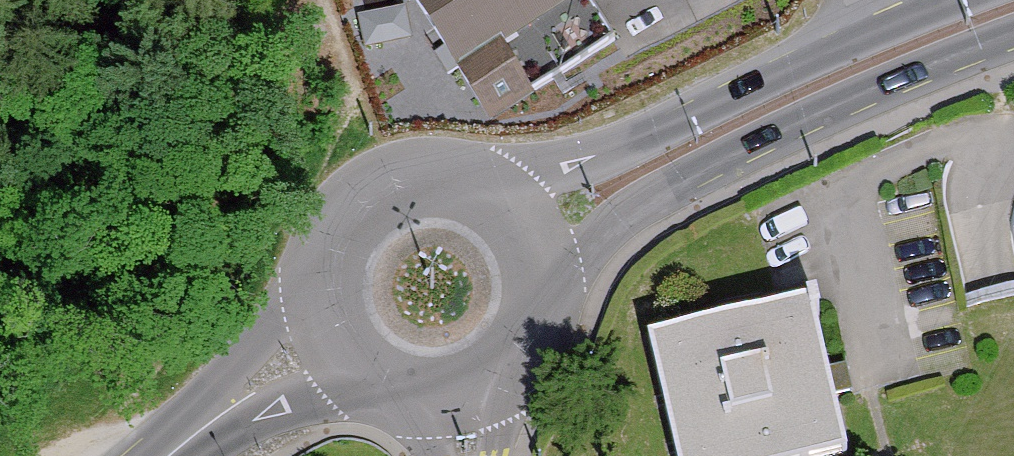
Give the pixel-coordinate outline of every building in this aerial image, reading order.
[(492,124),(534,98),(502,46),(575,0),(413,0),(492,124)] [(404,6),(358,15),(364,43),(410,34),(404,6)] [(662,352),(687,455),(844,455),(811,317),(662,352)]
